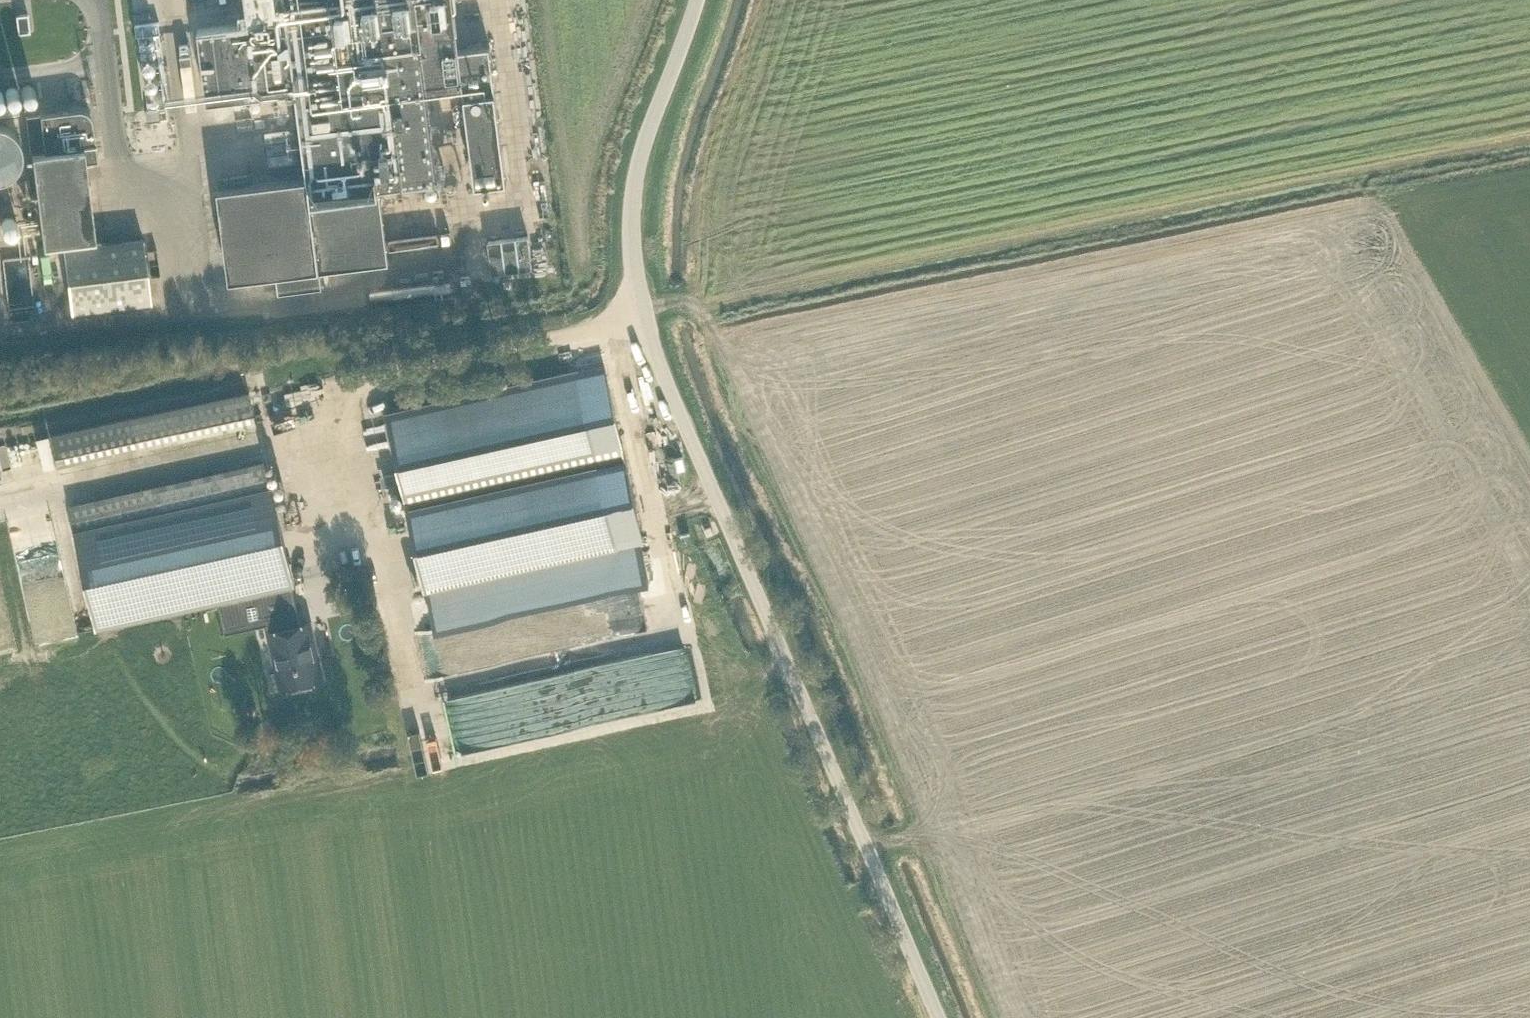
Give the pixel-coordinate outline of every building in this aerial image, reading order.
[(452,0),(246,0),(249,22),(198,28),(207,101),(296,90),(307,178),(218,190),(229,280),(388,260),(379,189),(439,181),(427,92),(462,87),(475,186),(506,182),(489,46),(458,50),(452,0)] [(15,16),(18,34),(30,32),(27,14),(15,16)] [(136,38),(160,36),(159,22),(135,24),(136,38)] [(160,82),(160,81),(161,80),(161,79),(160,78),(160,77),(159,76),(159,75),(158,74),(156,73),(155,73),(154,73),(153,73),(151,73),(150,74),(149,74),(148,75),(148,76),(147,77),(147,78),(147,80),(147,81),(147,82),(148,83),(149,84),(150,85),(151,85),(152,86),(153,86),(154,86),(155,86),(156,86),(158,85),(158,84),(159,83),(160,82)] [(162,99),(162,98),(162,97),(163,96),(162,94),(162,93),(161,92),(161,91),(160,91),(158,90),(157,89),(156,89),(154,89),(152,90),(151,91),(150,92),(150,93),(149,94),(149,95),(149,96),(149,98),(149,99),(150,100),(151,101),(152,102),(153,102),(154,103),(155,103),(156,103),(157,103),(159,102),(160,101),(161,100),(162,99)] [(171,119),(170,107),(146,110),(148,122),(171,119)] [(38,114),(25,116),(30,152),(43,150),(43,153),(31,154),(42,245),(94,239),(84,161),(96,159),(91,121),(91,119),(90,117),(89,115),(88,114),(86,112),(85,111),(83,110),(81,110),(79,109),(77,109),(38,114)] [(532,268),(528,236),(488,241),(492,272),(532,268)] [(139,238),(62,247),(63,255),(66,273),(71,312),(146,303),(139,238)] [(456,308),(455,297),(434,299),(435,310),(456,308)] [(579,369),(385,412),(408,514),(409,514),(601,471),(602,471),(579,369)] [(57,466),(255,423),(248,393),(50,435),(57,466)] [(265,461),(70,504),(81,555),(98,628),(150,616),(180,609),(219,601),(225,631),(221,632),(221,634),(267,624),(275,658),(279,657),(286,686),(322,678),(316,653),(309,622),(304,623),(300,624),(300,622),(291,585),(293,584),(271,487),(265,461)] [(616,540),(617,540),(601,471),(409,514),(425,583),(616,540)] [(616,540),(425,583),(436,631),(649,583),(638,535),(617,540),(616,540)] [(80,634),(62,544),(20,553),(38,642),(80,634)]
